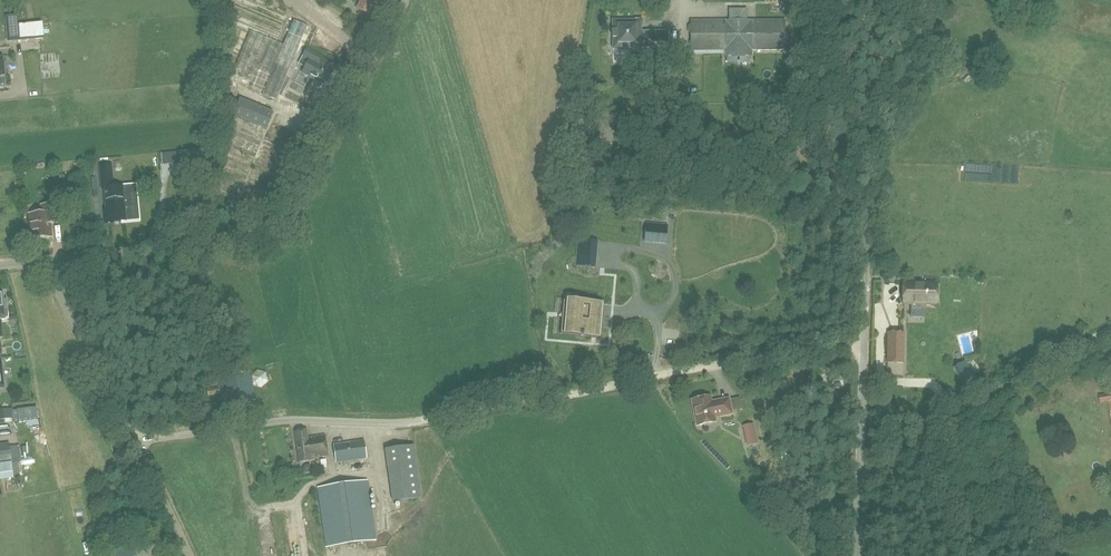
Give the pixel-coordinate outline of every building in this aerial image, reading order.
[(351,6),(337,0),(336,0),(334,4),(350,10),(351,6)] [(356,9),(369,16),(378,0),(361,0),(356,9)] [(747,20),(747,9),(729,9),(729,20),(691,20),(691,50),(724,50),(724,56),(752,56),(752,50),(785,50),(785,20),(747,20)] [(19,24),(18,16),(5,17),(7,42),(20,41),(39,39),(38,34),(44,34),(43,22),(19,24)] [(642,20),(614,20),(615,48),(642,48),(648,47),(648,43),(668,42),(668,30),(642,31),(642,20)] [(254,51),(242,74),(258,83),(266,67),(276,71),(284,54),(268,46),(263,56),(254,51)] [(325,86),(332,73),(318,65),(321,58),(306,50),(302,57),(309,60),(302,74),(325,86)] [(275,75),(265,95),(277,101),(287,81),(275,75)] [(250,110),(251,116),(256,115),(253,98),(239,101),(240,108),(245,107),(245,111),(250,110)] [(210,149),(174,152),(175,163),(211,160),(210,149)] [(105,223),(127,221),(127,219),(135,218),(133,193),(124,194),(124,186),(114,187),(112,165),(100,166),(102,189),(104,189),(106,209),(104,209),(105,223)] [(28,214),(31,239),(51,237),(50,223),(59,222),(57,203),(40,205),(41,213),(28,214)] [(645,240),(666,242),(667,227),(646,225),(645,240)] [(577,265),(595,266),(597,241),(579,240),(577,265)] [(937,284),(904,283),(903,304),(911,304),(911,317),(924,317),(925,304),(936,305),(937,284)] [(3,336),(2,319),(8,318),(7,309),(5,309),(4,300),(3,300),(2,292),(0,292),(0,336),(3,336)] [(581,336),(584,336),(584,334),(588,335),(589,330),(589,327),(600,328),(601,318),(590,317),(591,305),(591,303),(584,302),(563,300),(562,310),(569,311),(568,321),(561,320),(561,330),(568,331),(567,333),(581,334),(581,336)] [(888,332),(887,362),(903,363),(904,333),(888,332)] [(976,380),(966,361),(954,368),(965,387),(976,380)] [(901,382),(901,388),(910,387),(909,366),(892,367),(893,383),(901,382)] [(235,387),(255,388),(256,368),(236,368),(235,387)] [(259,385),(270,380),(266,371),(255,376),(259,385)] [(1106,394),(1106,395),(1099,396),(1100,404),(1109,402),(1110,412),(1110,393),(1106,394)] [(711,401),(710,396),(692,400),(697,425),(715,421),(714,417),(732,413),(729,398),(711,401)] [(37,407),(17,409),(19,423),(38,420),(37,407)] [(0,410),(0,420),(13,418),(14,418),(13,409),(13,408),(0,410)] [(746,426),(750,445),(762,442),(759,423),(746,426)] [(307,437),(306,430),(295,432),(299,462),(316,460),(316,457),(328,455),(325,435),(307,437)] [(336,462),(366,458),(364,440),(333,445),(336,462)] [(13,478),(8,442),(0,444),(0,479),(13,478)] [(392,502),(421,498),(414,445),(385,449),(392,502)] [(326,547),(376,540),(367,480),(318,487),(326,547)] [(133,543),(113,549),(115,555),(137,555),(133,543)] [(110,547),(102,549),(104,555),(112,555),(110,547)]
